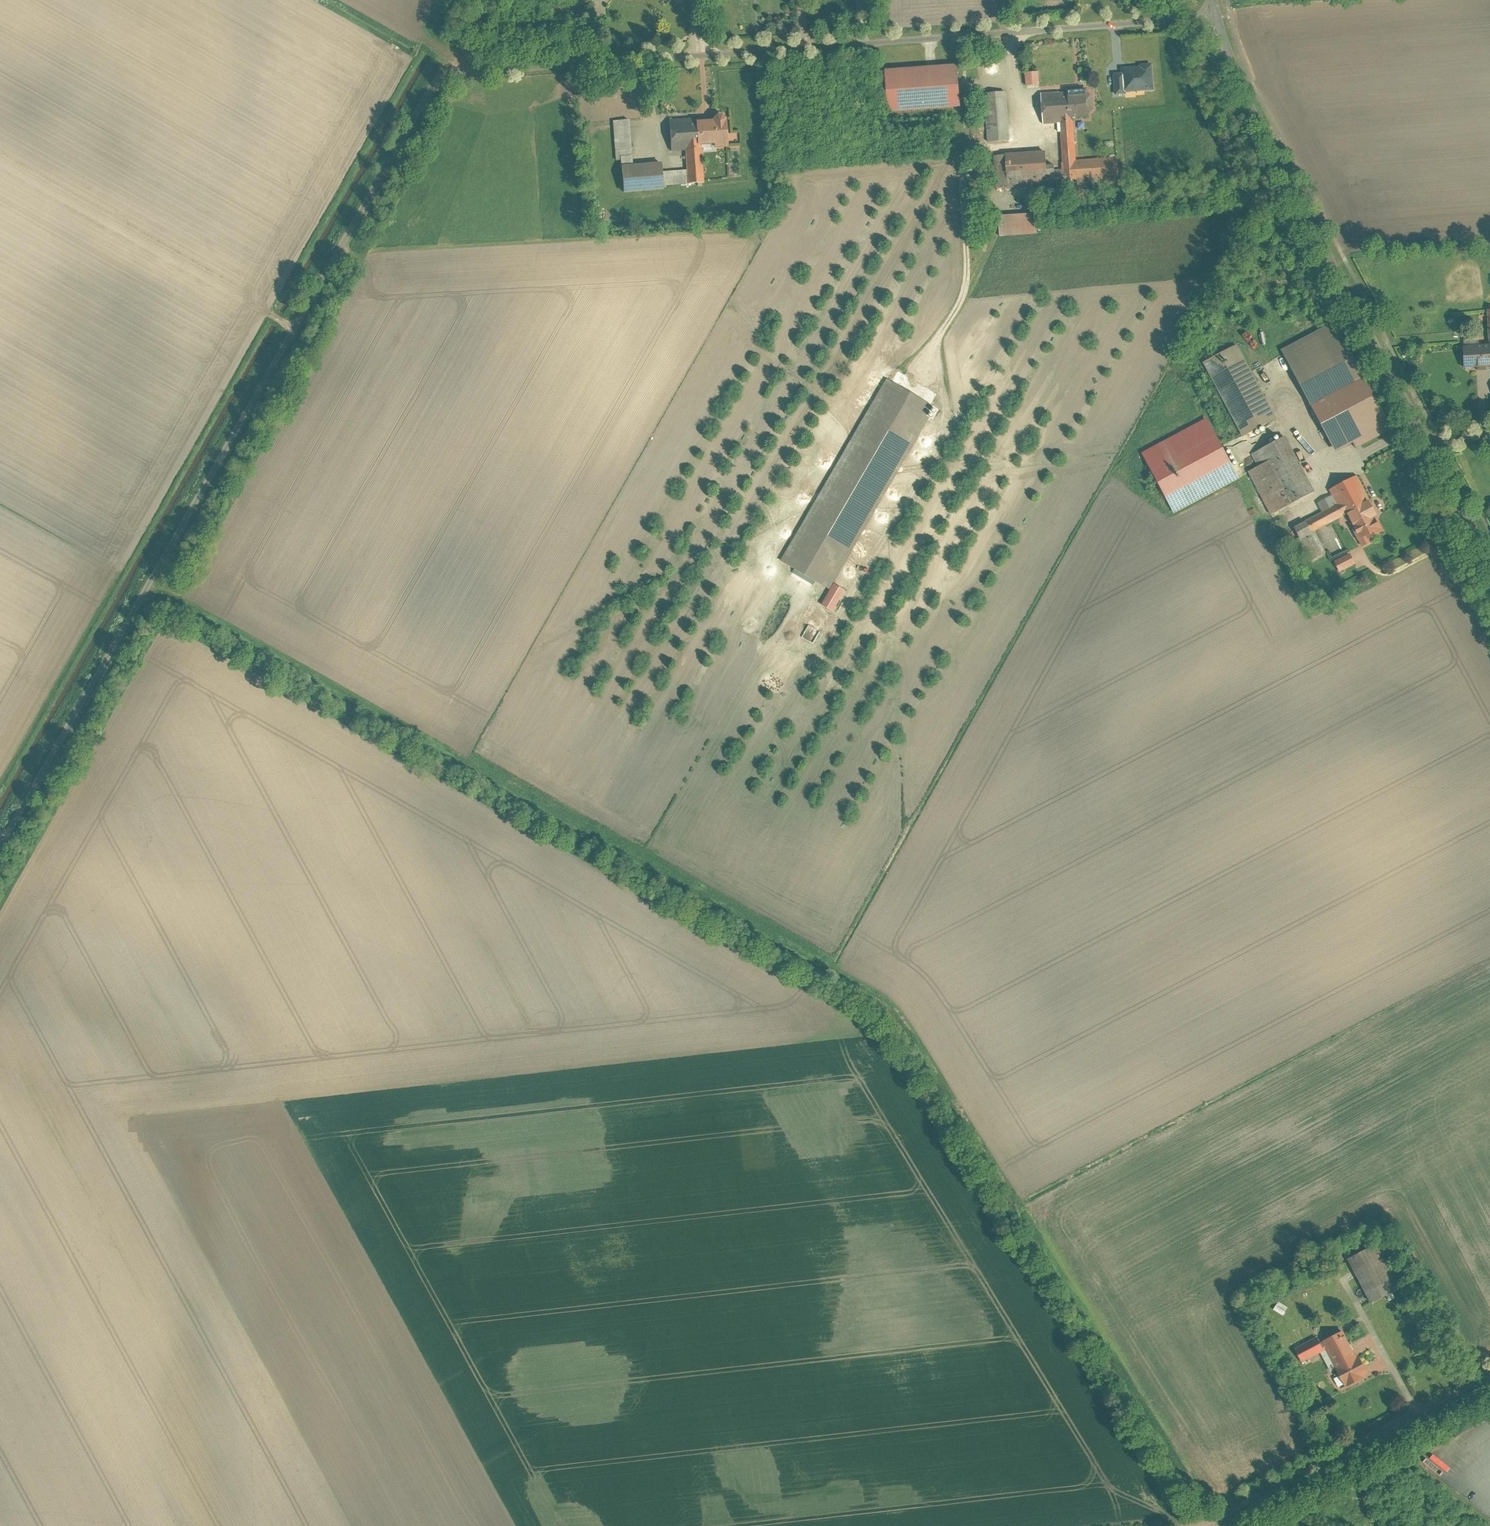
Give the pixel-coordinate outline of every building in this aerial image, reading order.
[(572,21),(572,10),(553,11),(554,22),(572,21)] [(1150,60),(1118,62),(1120,91),(1152,89),(1150,60)] [(961,111),(958,69),(884,74),(887,116),(961,111)] [(1026,72),(1027,86),(1041,85),(1040,71),(1026,72)] [(996,155),(998,191),(1114,183),(1112,159),(1077,161),(1074,122),(1092,121),(1090,89),(1036,93),(1038,123),(1058,121),(1061,163),(1049,164),(1048,152),(996,155)] [(1008,90),(985,91),(988,142),(1011,140),(1008,90)] [(724,148),(722,117),(669,121),(671,152),(684,151),(685,171),(660,173),(660,166),(632,168),(629,122),(612,123),(613,146),(617,146),(621,195),(662,192),(662,187),(703,184),(700,150),(724,148)] [(1033,215),(999,216),(1000,234),(1034,232),(1033,215)] [(1467,372),(1489,371),(1489,311),(1485,311),(1487,348),(1466,349),(1467,372)] [(1336,324),(1282,352),(1335,453),(1389,425),(1336,324)] [(1275,418),(1235,343),(1201,361),(1241,436),(1275,418)] [(933,406),(883,378),(779,558),(829,587),(933,406)] [(1238,479),(1205,417),(1140,451),(1173,513),(1238,479)] [(1313,495),(1281,436),(1253,451),(1262,467),(1248,475),(1272,517),(1313,495)] [(1335,505),(1289,529),(1311,571),(1329,561),(1316,536),(1345,521),(1351,533),(1374,521),(1368,509),(1376,504),(1360,473),(1328,490),(1335,505)] [(1336,559),(1341,571),(1357,564),(1353,553),(1336,559)] [(836,583),(823,604),(834,611),(848,590),(836,583)] [(1368,1302),(1404,1284),(1380,1239),(1345,1257),(1368,1302)] [(1284,1315),(1290,1307),(1280,1301),(1275,1309),(1284,1315)] [(1357,1354),(1355,1355),(1341,1329),(1317,1340),(1315,1336),(1293,1348),(1301,1362),(1320,1352),(1330,1370),(1334,1368),(1343,1386),(1361,1377),(1360,1375),(1366,1372),(1357,1354)] [(1456,1464),(1459,1461),(1443,1447),(1440,1450),(1456,1464)]
